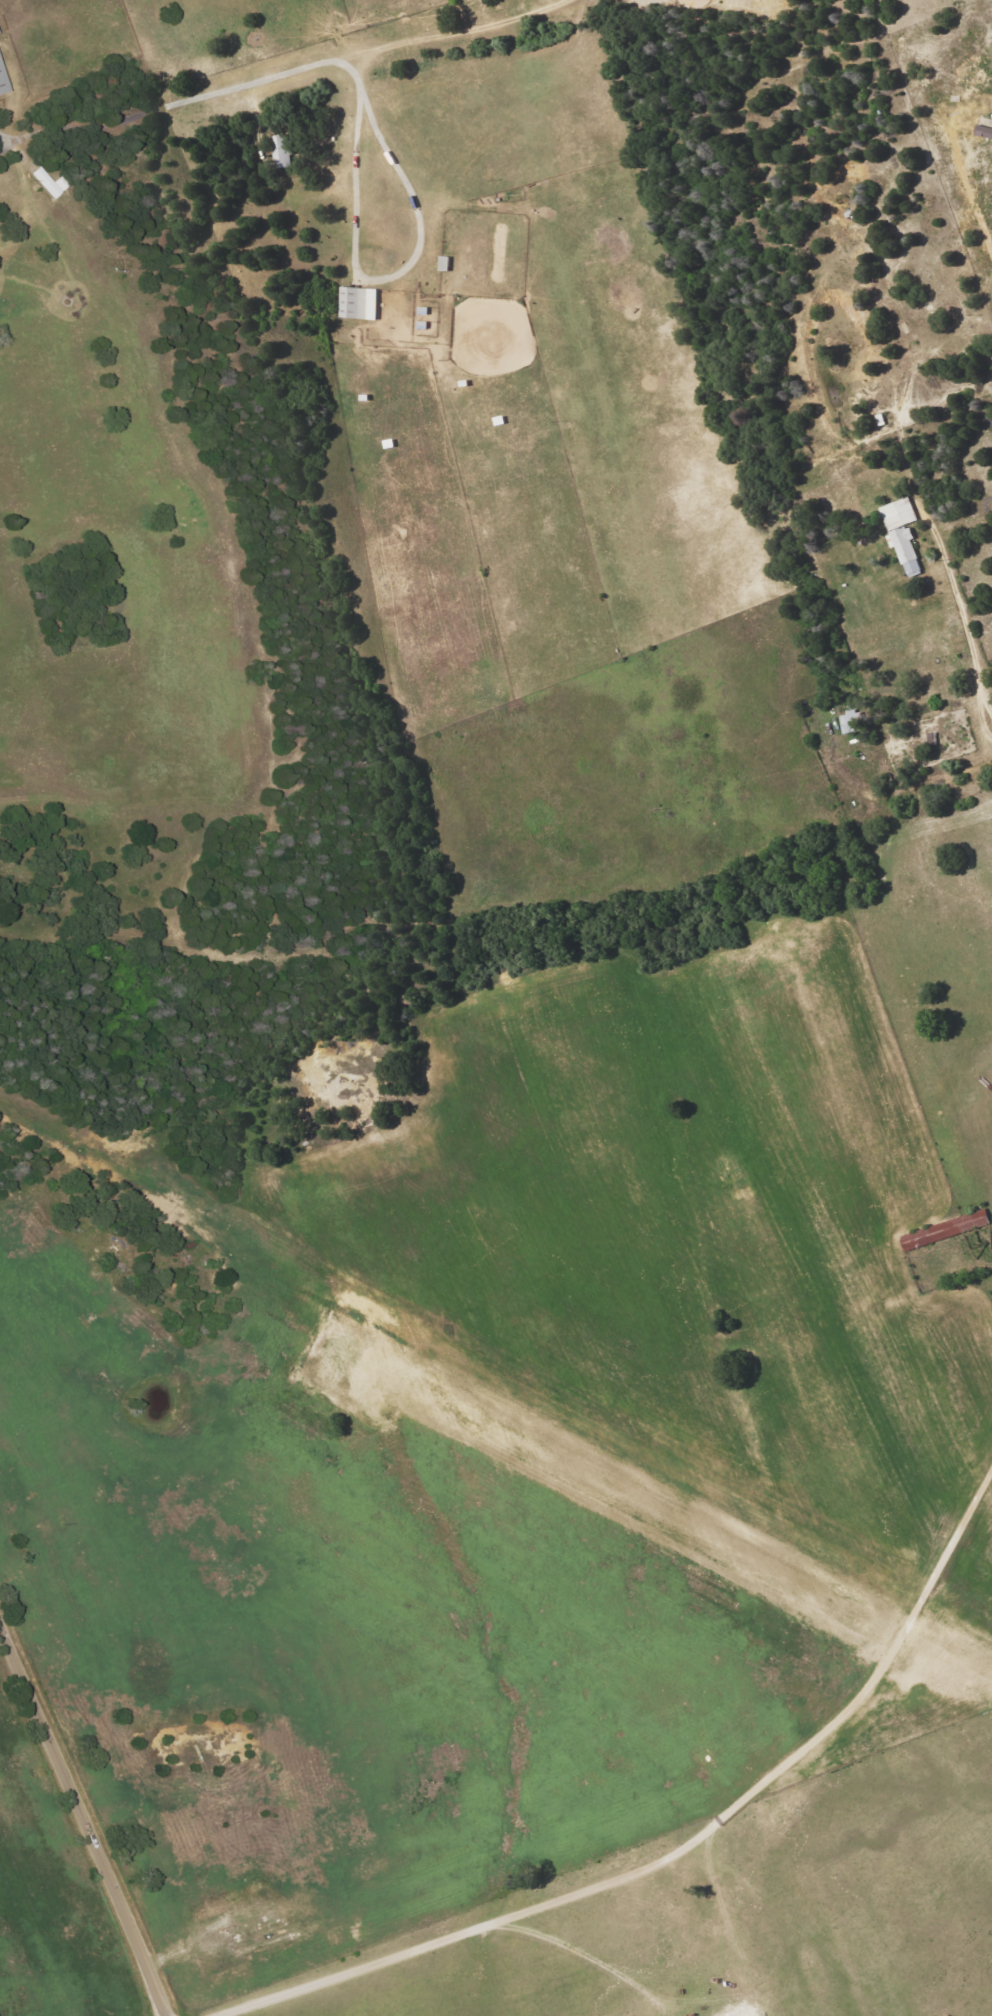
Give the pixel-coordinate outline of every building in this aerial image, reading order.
[(271,135),(272,168),(291,167),(290,134),(271,135)] [(375,319),(376,288),(339,287),(339,318),(375,319)] [(916,522),(908,497),(879,507),(892,547),(895,546),(906,577),(921,573),(910,540),(913,539),(908,524),(916,522)] [(850,712),(837,714),(841,734),(854,732),(850,712)] [(989,1225),(984,1209),(896,1236),(901,1252),(989,1225)]
